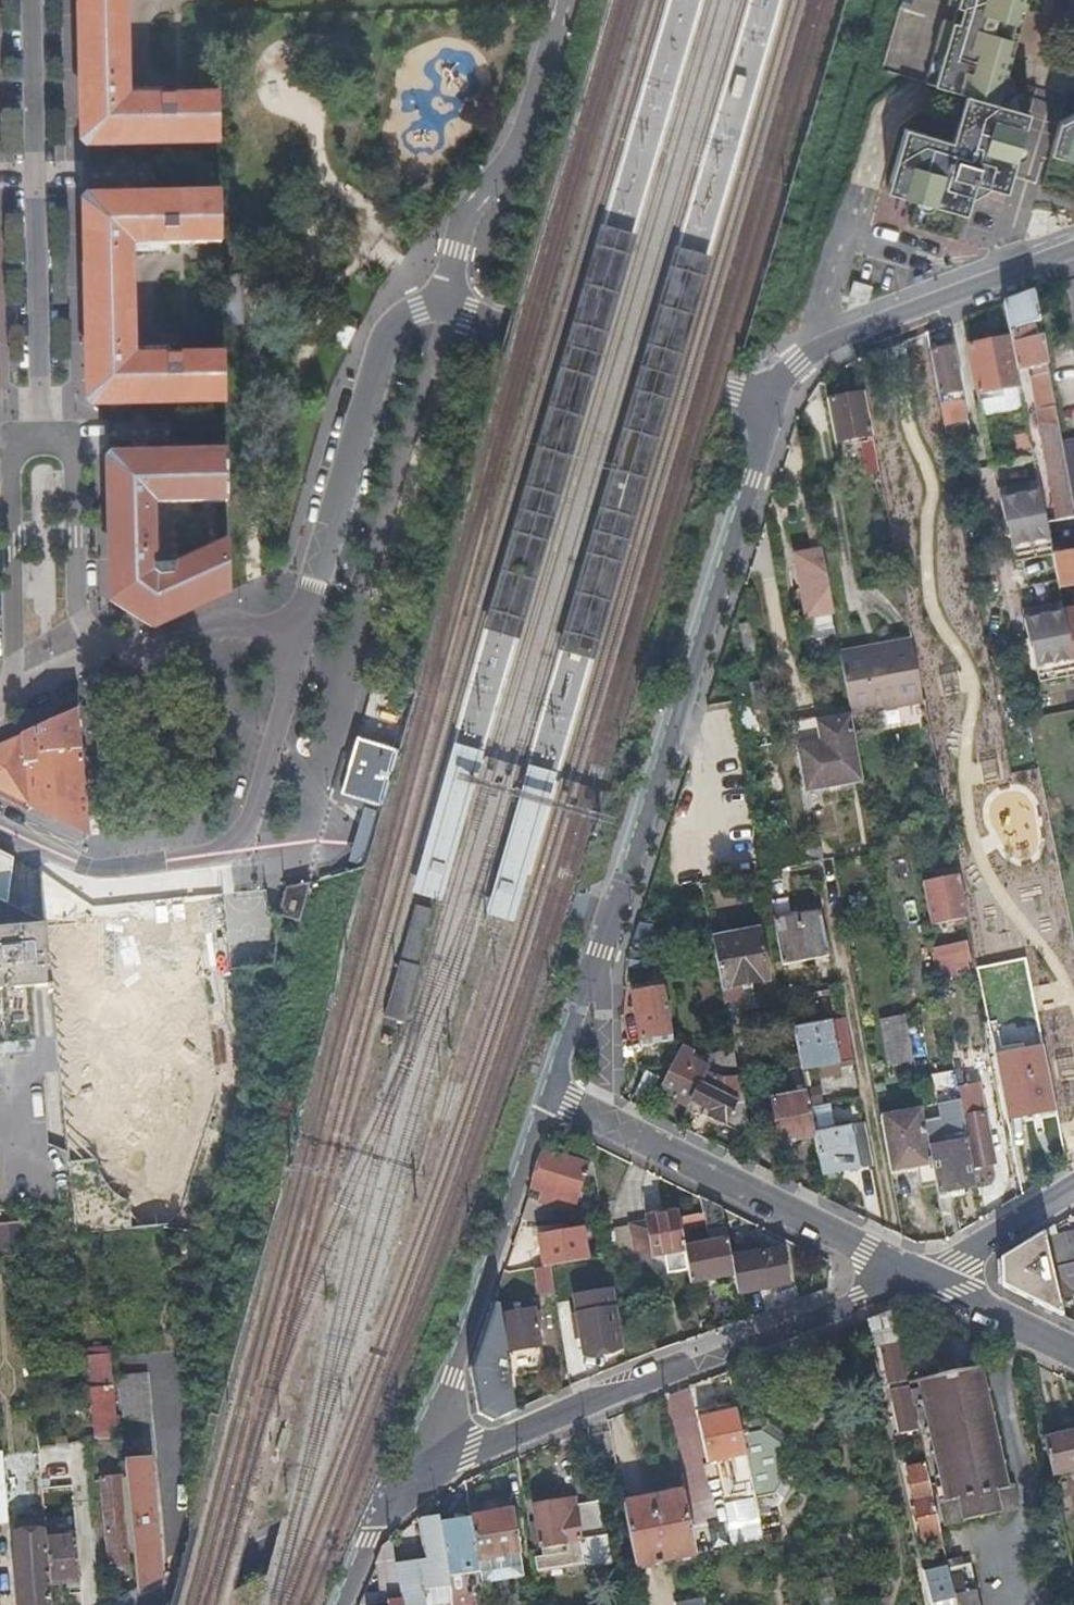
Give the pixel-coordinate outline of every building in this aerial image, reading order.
[(81,138),(88,145),(217,142),(216,96),(121,98),(121,87),(126,81),(125,2),(122,0),(79,0),(81,138)] [(928,76),(969,89),(955,136),(908,122),(889,184),(967,208),(977,176),(1008,185),(1031,107),(1008,68),(1029,0),(951,0),(928,76)] [(1061,116),(1051,148),(1073,155),(1073,109),(1061,116)] [(93,403),(223,399),(222,355),(126,357),(125,345),(131,339),(131,261),(123,255),(123,244),(219,241),(219,195),(87,198),(83,202),(86,397),(93,403)] [(483,634),(518,644),(637,239),(600,228),(483,634)] [(711,261),(675,250),(559,654),(594,665),(711,261)] [(241,273),(220,274),(221,289),(241,290),(241,273)] [(221,289),(220,274),(204,274),(204,321),(221,321),(221,289)] [(873,288),(854,282),(849,296),(868,303),(873,288)] [(221,289),(221,321),(241,321),(241,290),(221,289)] [(1002,302),(1009,337),(1015,368),(1025,366),(1027,380),(1018,382),(1019,385),(1039,489),(1050,544),(1052,554),(1059,586),(1073,583),(1073,509),(1061,440),(1033,291),(1002,302)] [(1015,368),(1009,337),(967,345),(977,393),(1019,385),(1018,382),(1015,368)] [(945,427),(967,422),(954,346),(929,351),(945,427)] [(1025,366),(1015,368),(1018,382),(1027,380),(1025,366)] [(828,399),(836,441),(861,435),(868,472),(879,470),(863,392),(828,399)] [(1061,440),(1073,509),(1073,437),(1061,440)] [(224,454),(112,457),(106,462),(109,595),(151,624),(233,591),(224,454)] [(1050,544),(1039,489),(1001,497),(1007,526),(1009,526),(1014,552),(1050,544)] [(812,502),(810,493),(798,495),(800,504),(812,502)] [(815,520),(812,504),(802,506),(805,522),(815,520)] [(1050,544),(1014,552),(1016,561),(1052,554),(1050,544)] [(801,595),(805,616),(832,611),(820,548),(794,553),(798,576),(801,595)] [(793,596),(801,595),(798,576),(789,578),(793,596)] [(1073,614),(1073,606),(1063,608),(1063,611),(1064,615),(1073,614)] [(818,636),(836,633),(832,611),(805,616),(808,631),(818,636)] [(1063,611),(1025,619),(1030,648),(1033,647),(1038,673),(1073,665),(1069,641),(1064,615),(1063,611)] [(1073,640),(1073,614),(1064,615),(1069,641),(1073,640)] [(757,650),(752,623),(738,625),(743,652),(757,650)] [(880,650),(875,651),(886,705),(925,698),(913,638),(879,644),(880,650)] [(875,651),(874,644),(839,650),(840,658),(875,651)] [(886,705),(875,651),(840,658),(842,666),(850,712),(886,705)] [(1038,673),(1040,682),(1073,675),(1073,665),(1038,673)] [(74,708),(46,721),(0,742),(0,791),(87,835),(74,708)] [(863,781),(851,718),(810,726),(822,789),(863,781)] [(822,789),(810,726),(795,729),(807,792),(822,789)] [(381,805),(396,749),(355,737),(345,770),(342,779),(339,792),(352,796),(369,802),(381,805)] [(481,767),(484,757),(450,747),(421,849),(418,860),(408,896),(442,906),(456,858),(468,814),(481,767)] [(988,773),(992,804),(1042,799),(1039,768),(988,773)] [(484,919),(515,928),(530,879),(560,779),(527,769),(524,777),(513,817),(498,870),(484,919)] [(1050,826),(1020,832),(1032,889),(1062,883),(1050,826)] [(797,864),(823,860),(821,848),(795,852),(797,864)] [(44,942),(42,919),(4,901),(10,855),(0,850),(0,1037),(36,1034),(31,981),(48,979),(44,942)] [(968,916),(959,873),(922,880),(930,923),(968,916)] [(278,912),(298,918),(309,880),(285,885),(278,912)] [(413,903),(397,960),(413,964),(428,908),(413,903)] [(774,920),(782,965),(827,956),(818,911),(774,920)] [(654,936),(653,932),(652,923),(639,921),(640,939),(654,936)] [(712,939),(722,988),(768,979),(758,930),(712,939)] [(936,978),(972,972),(966,939),(930,946),(936,978)] [(672,1032),(662,980),(643,984),(644,990),(632,992),(637,1022),(640,1038),(672,1032)] [(913,1057),(905,1014),(880,1018),(888,1062),(913,1057)] [(842,1020),(794,1030),(801,1067),(802,1069),(850,1060),(842,1020)] [(102,1032),(59,1034),(60,1066),(103,1065),(102,1032)] [(1007,1115),(1007,1116),(1055,1107),(1050,1083),(1045,1060),(1042,1043),(995,1054),(1007,1115)] [(691,1100),(708,1067),(698,1062),(700,1055),(680,1045),(676,1054),(670,1065),(664,1077),(677,1084),(670,1098),(688,1107),(691,1100)] [(734,1049),(705,1055),(708,1067),(691,1100),(711,1110),(708,1116),(751,1137),(739,1074),(722,1078),(720,1069),(737,1065),(734,1049)] [(814,1136),(814,1134),(802,1069),(801,1067),(787,1070),(792,1094),(770,1099),(779,1143),(814,1136)] [(1000,1108),(994,1079),(964,1084),(961,1069),(954,1070),(959,1097),(972,1165),(993,1161),(984,1111),(1000,1108)] [(658,1076),(646,1070),(634,1094),(647,1100),(658,1076)] [(657,1091),(670,1098),(677,1084),(664,1077),(657,1091)] [(90,1104),(100,1177),(152,1170),(142,1097),(90,1104)] [(937,1189),(975,1181),(972,1165),(959,1097),(938,1100),(941,1115),(924,1118),(935,1181),(937,1189)] [(881,1114),(890,1169),(918,1164),(922,1183),(935,1181),(924,1118),(921,1105),(881,1114)] [(814,1136),(821,1174),(870,1165),(862,1124),(814,1134),(814,1136)] [(521,1219),(546,1218),(551,1202),(572,1209),(587,1161),(545,1148),(533,1185),(537,1186),(544,1188),(540,1199),(534,1197),(529,1195),(521,1219)] [(730,1254),(721,1205),(700,1195),(703,1210),(708,1240),(684,1245),(688,1269),(690,1280),(733,1272),(730,1254)] [(669,1272),(688,1269),(684,1245),(680,1228),(678,1215),(677,1211),(646,1216),(646,1221),(630,1224),(636,1255),(665,1250),(669,1272)] [(678,1215),(680,1228),(697,1224),(695,1212),(678,1215)] [(616,1258),(636,1255),(630,1224),(630,1223),(611,1227),(616,1258)] [(549,1263),(587,1257),(582,1227),(539,1234),(544,1264),(549,1263)] [(1044,1236),(1051,1267),(1073,1261),(1073,1229),(1044,1236)] [(1001,1284),(1062,1314),(1057,1293),(1051,1267),(1044,1236),(1042,1230),(999,1256),(1001,1284)] [(745,1243),(747,1251),(754,1250),(753,1242),(745,1243)] [(747,1251),(730,1254),(733,1272),(737,1292),(767,1286),(766,1284),(787,1280),(785,1263),(761,1252),(760,1249),(754,1250),(747,1251)] [(1051,1267),(1057,1293),(1070,1290),(1069,1285),(1073,1284),(1073,1261),(1051,1267)] [(544,1264),(533,1266),(537,1290),(553,1288),(549,1263),(544,1264)] [(620,1345),(614,1306),(611,1288),(574,1293),(577,1311),(571,1311),(574,1331),(580,1330),(584,1351),(620,1345)] [(499,1302),(493,1300),(470,1366),(478,1410),(492,1418),(514,1409),(503,1351),(507,1350),(499,1302)] [(499,1302),(507,1350),(541,1343),(537,1322),(536,1322),(535,1313),(541,1312),(540,1306),(517,1310),(515,1300),(499,1302)] [(904,1378),(891,1310),(867,1318),(873,1344),(880,1343),(887,1381),(904,1378)] [(110,1385),(107,1352),(88,1354),(97,1434),(99,1434),(101,1450),(117,1448),(111,1385),(110,1385)] [(918,1376),(906,1379),(907,1383),(919,1380),(924,1401),(919,1402),(920,1406),(925,1405),(929,1424),(924,1425),(925,1429),(930,1428),(934,1448),(929,1449),(930,1453),(935,1452),(939,1472),(935,1473),(936,1477),(940,1476),(945,1496),(940,1497),(946,1521),(1017,1505),(1012,1481),(1006,1482),(1002,1462),(1007,1461),(1006,1457),(1001,1458),(997,1438),(1001,1437),(1001,1433),(996,1434),(992,1414),(996,1413),(995,1409),(991,1410),(986,1390),(991,1389),(990,1385),(985,1386),(981,1365),(992,1362),(992,1359),(980,1362),(979,1359),(976,1360),(977,1362),(960,1366),(960,1362),(955,1363),(956,1367),(942,1371),(941,1366),(937,1367),(938,1371),(922,1375),(921,1373),(918,1374),(918,1376)] [(138,1584),(161,1573),(149,1455),(155,1454),(146,1370),(115,1373),(124,1457),(138,1584)] [(904,1378),(887,1381),(889,1394),(892,1393),(891,1392),(906,1389),(904,1378)] [(916,1427),(908,1388),(906,1389),(891,1392),(892,1393),(900,1431),(916,1427)] [(698,1416),(707,1459),(717,1457),(721,1477),(724,1494),(753,1488),(739,1424),(736,1408),(698,1416)] [(625,1416),(608,1419),(613,1449),(630,1446),(625,1416)] [(753,1488),(760,1519),(781,1514),(786,1506),(776,1501),(786,1481),(779,1448),(762,1433),(769,1425),(762,1419),(739,1424),(753,1488)] [(673,1423),(676,1455),(701,1453),(697,1420),(673,1423)] [(1051,1472),(1073,1467),(1073,1428),(1043,1435),(1051,1472)] [(939,1528),(924,1461),(907,1465),(922,1533),(927,1531),(939,1528)] [(119,1474),(98,1475),(102,1516),(105,1515),(109,1561),(128,1559),(119,1474)] [(682,1489),(623,1500),(634,1561),(654,1558),(655,1560),(660,1559),(659,1557),(694,1550),(682,1489)] [(535,1557),(537,1569),(583,1562),(573,1504),(572,1497),(533,1503),(536,1520),(542,1556),(535,1557)] [(613,1563),(601,1500),(573,1504),(583,1562),(584,1568),(613,1563)] [(512,1508),(470,1515),(470,1518),(477,1558),(479,1572),(480,1581),(523,1574),(512,1508)] [(440,1513),(421,1516),(426,1557),(395,1562),(400,1595),(402,1604),(426,1604),(424,1587),(450,1583),(449,1576),(441,1522),(440,1513)] [(477,1558),(470,1518),(441,1522),(449,1576),(479,1572),(477,1558)] [(535,1557),(542,1556),(536,1520),(529,1522),(535,1557)] [(927,1531),(930,1547),(943,1545),(939,1528),(927,1531)] [(79,1576),(75,1533),(46,1536),(47,1550),(48,1556),(50,1579),(68,1577),(79,1576)] [(371,1591),(372,1599),(382,1598),(400,1595),(395,1562),(391,1536),(383,1542),(376,1560),(380,1589),(371,1591)] [(804,1539),(790,1542),(793,1555),(807,1552),(804,1539)] [(41,1551),(37,1551),(17,1554),(14,1554),(16,1570),(19,1604),(52,1604),(50,1579),(48,1556),(42,1557),(41,1551)] [(968,1561),(947,1566),(950,1578),(956,1604),(977,1604),(968,1561)] [(815,1579),(821,1604),(840,1604),(833,1575),(815,1579)] [(950,1578),(927,1583),(932,1604),(956,1604),(950,1578)] [(703,1594),(674,1600),(676,1604),(705,1604),(703,1594)] [(382,1604),(390,1603),(390,1604),(402,1604),(400,1595),(382,1598),(382,1604)]
